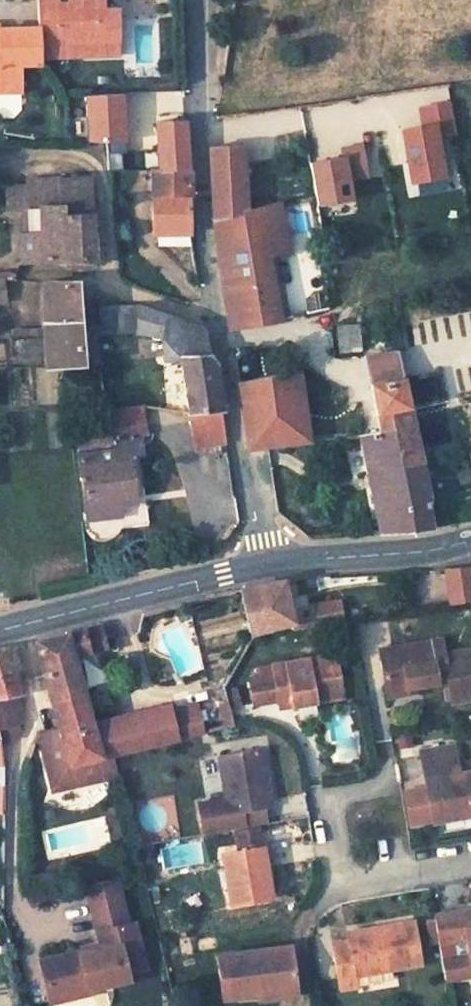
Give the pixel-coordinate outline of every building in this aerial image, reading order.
[(56,13),(56,2),(56,0),(38,0),(39,27),(39,54),(78,53),(78,52),(78,38),(111,37),(111,15),(101,16),(100,0),(66,0),(66,2),(67,13),(56,13)] [(56,13),(67,13),(66,2),(56,2),(56,13)] [(21,82),(20,63),(39,62),(39,54),(39,27),(0,27),(0,83),(21,82)] [(78,53),(111,51),(111,37),(78,38),(78,52),(78,53)] [(0,83),(0,92),(21,91),(21,82),(0,83)] [(403,126),(416,181),(450,175),(444,133),(459,133),(452,97),(419,101),(421,119),(403,126)] [(94,122),(75,122),(74,136),(93,135),(94,122)] [(107,132),(94,131),(93,135),(94,141),(108,141),(107,132)] [(244,144),(209,146),(210,161),(211,206),(212,212),(213,218),(247,210),(244,144)] [(185,152),(157,152),(158,168),(153,168),(153,233),(159,233),(190,232),(190,194),(190,169),(185,169),(185,152)] [(49,180),(28,180),(28,186),(30,208),(31,233),(21,234),(22,260),(65,258),(95,258),(92,214),(91,203),(89,176),(49,180)] [(28,186),(6,186),(8,209),(30,208),(28,186)] [(99,203),(91,203),(92,214),(100,214),(99,203)] [(247,210),(213,218),(219,258),(226,314),(228,326),(277,319),(280,318),(268,254),(265,234),(287,230),(280,203),(247,210)] [(287,230),(265,234),(268,254),(291,249),(287,230)] [(190,232),(159,233),(160,245),(192,245),(190,232)] [(76,281),(44,281),(43,328),(10,328),(12,354),(12,366),(68,365),(84,365),(79,325),(76,281)] [(99,322),(79,325),(84,365),(100,364),(108,410),(131,407),(125,367),(122,369),(112,332),(113,303),(99,303),(99,322)] [(137,303),(113,303),(112,332),(136,330),(137,303)] [(168,314),(137,303),(136,330),(160,335),(161,335),(168,314)] [(203,327),(168,314),(161,335),(160,335),(163,356),(180,355),(207,352),(205,340),(203,327)] [(357,324),(338,326),(341,352),(361,349),(357,324)] [(398,350),(366,355),(371,384),(403,377),(398,350)] [(207,352),(180,355),(183,373),(188,411),(221,407),(215,362),(207,352)] [(0,355),(0,367),(12,366),(12,354),(0,355)] [(180,355),(163,356),(165,375),(183,373),(180,355)] [(298,370),(237,382),(248,446),(266,445),(301,441),(307,440),(298,370)] [(403,377),(371,384),(374,402),(376,412),(380,431),(392,429),(400,465),(420,461),(403,377)] [(374,402),(364,404),(366,414),(376,412),(374,402)] [(131,407),(108,410),(112,437),(132,435),(145,433),(141,406),(131,407)] [(221,407),(188,411),(193,447),(226,441),(221,407)] [(380,431),(358,436),(379,533),(405,531),(426,529),(434,527),(420,461),(400,465),(392,429),(380,431)] [(80,447),(108,444),(107,433),(80,435),(80,447)] [(108,444),(80,447),(87,506),(118,502),(133,500),(128,455),(134,455),(132,435),(112,437),(113,444),(108,444)] [(118,502),(87,506),(89,519),(120,516),(118,502)] [(446,565),(449,601),(470,600),(470,563),(446,565)] [(420,571),(422,602),(448,600),(446,570),(420,571)] [(317,575),(308,577),(309,587),(318,586),(317,575)] [(297,577),(282,580),(286,594),(300,591),(297,577)] [(282,580),(240,590),(249,631),(292,621),(289,608),(286,594),(282,580)] [(340,599),(289,608),(292,621),(294,629),(343,621),(340,599)] [(101,625),(83,630),(89,650),(105,645),(101,625)] [(83,630),(36,641),(50,698),(82,688),(73,654),(89,650),(83,630)] [(378,649),(386,689),(407,686),(448,680),(451,699),(470,696),(470,648),(443,652),(440,638),(378,649)] [(0,649),(0,672),(1,674),(15,669),(18,669),(14,646),(0,649)] [(333,656),(270,668),(272,678),(248,682),(253,706),(277,702),(278,709),(341,698),(333,656)] [(19,692),(23,692),(15,669),(1,674),(0,672),(0,697),(19,692)] [(407,686),(386,689),(387,695),(408,692),(407,686)] [(82,688),(50,698),(60,727),(72,764),(101,757),(91,723),(82,688)] [(236,720),(231,704),(243,700),(239,688),(211,698),(220,725),(236,720)] [(19,692),(0,697),(0,728),(27,719),(19,692)] [(193,705),(167,712),(174,739),(200,733),(193,705)] [(165,706),(144,711),(152,745),(174,739),(167,712),(166,707),(165,706)] [(144,711),(91,723),(101,757),(115,754),(152,745),(144,711)] [(0,728),(0,733),(1,735),(0,738),(29,729),(27,719),(0,728)] [(60,727),(45,732),(52,763),(72,764),(60,727)] [(420,748),(432,819),(470,812),(470,771),(451,775),(457,766),(454,747),(453,742),(420,748)] [(200,803),(205,833),(265,822),(262,808),(271,806),(262,747),(218,754),(226,799),(200,803)] [(52,763),(58,786),(119,771),(115,754),(101,757),(72,764),(52,763)] [(104,816),(41,830),(47,859),(110,845),(104,816)] [(221,853),(229,903),(272,897),(263,846),(260,827),(236,831),(239,850),(221,853)] [(125,879),(94,887),(97,905),(127,900),(125,879)] [(127,900),(97,905),(105,954),(84,958),(83,954),(42,961),(48,993),(87,987),(89,993),(130,986),(128,975),(147,972),(140,930),(133,931),(127,900)] [(433,914),(434,918),(438,942),(438,945),(444,978),(470,973),(470,908),(433,914)] [(425,919),(429,943),(438,942),(434,918),(425,919)] [(349,939),(332,942),(341,987),(356,984),(355,973),(421,961),(414,920),(348,931),(349,939)] [(290,945),(217,955),(222,997),(258,993),(257,987),(296,982),(290,945)] [(296,982),(257,987),(258,993),(259,999),(298,993),(296,982)] [(87,987),(48,993),(49,1000),(89,993),(87,987)]
